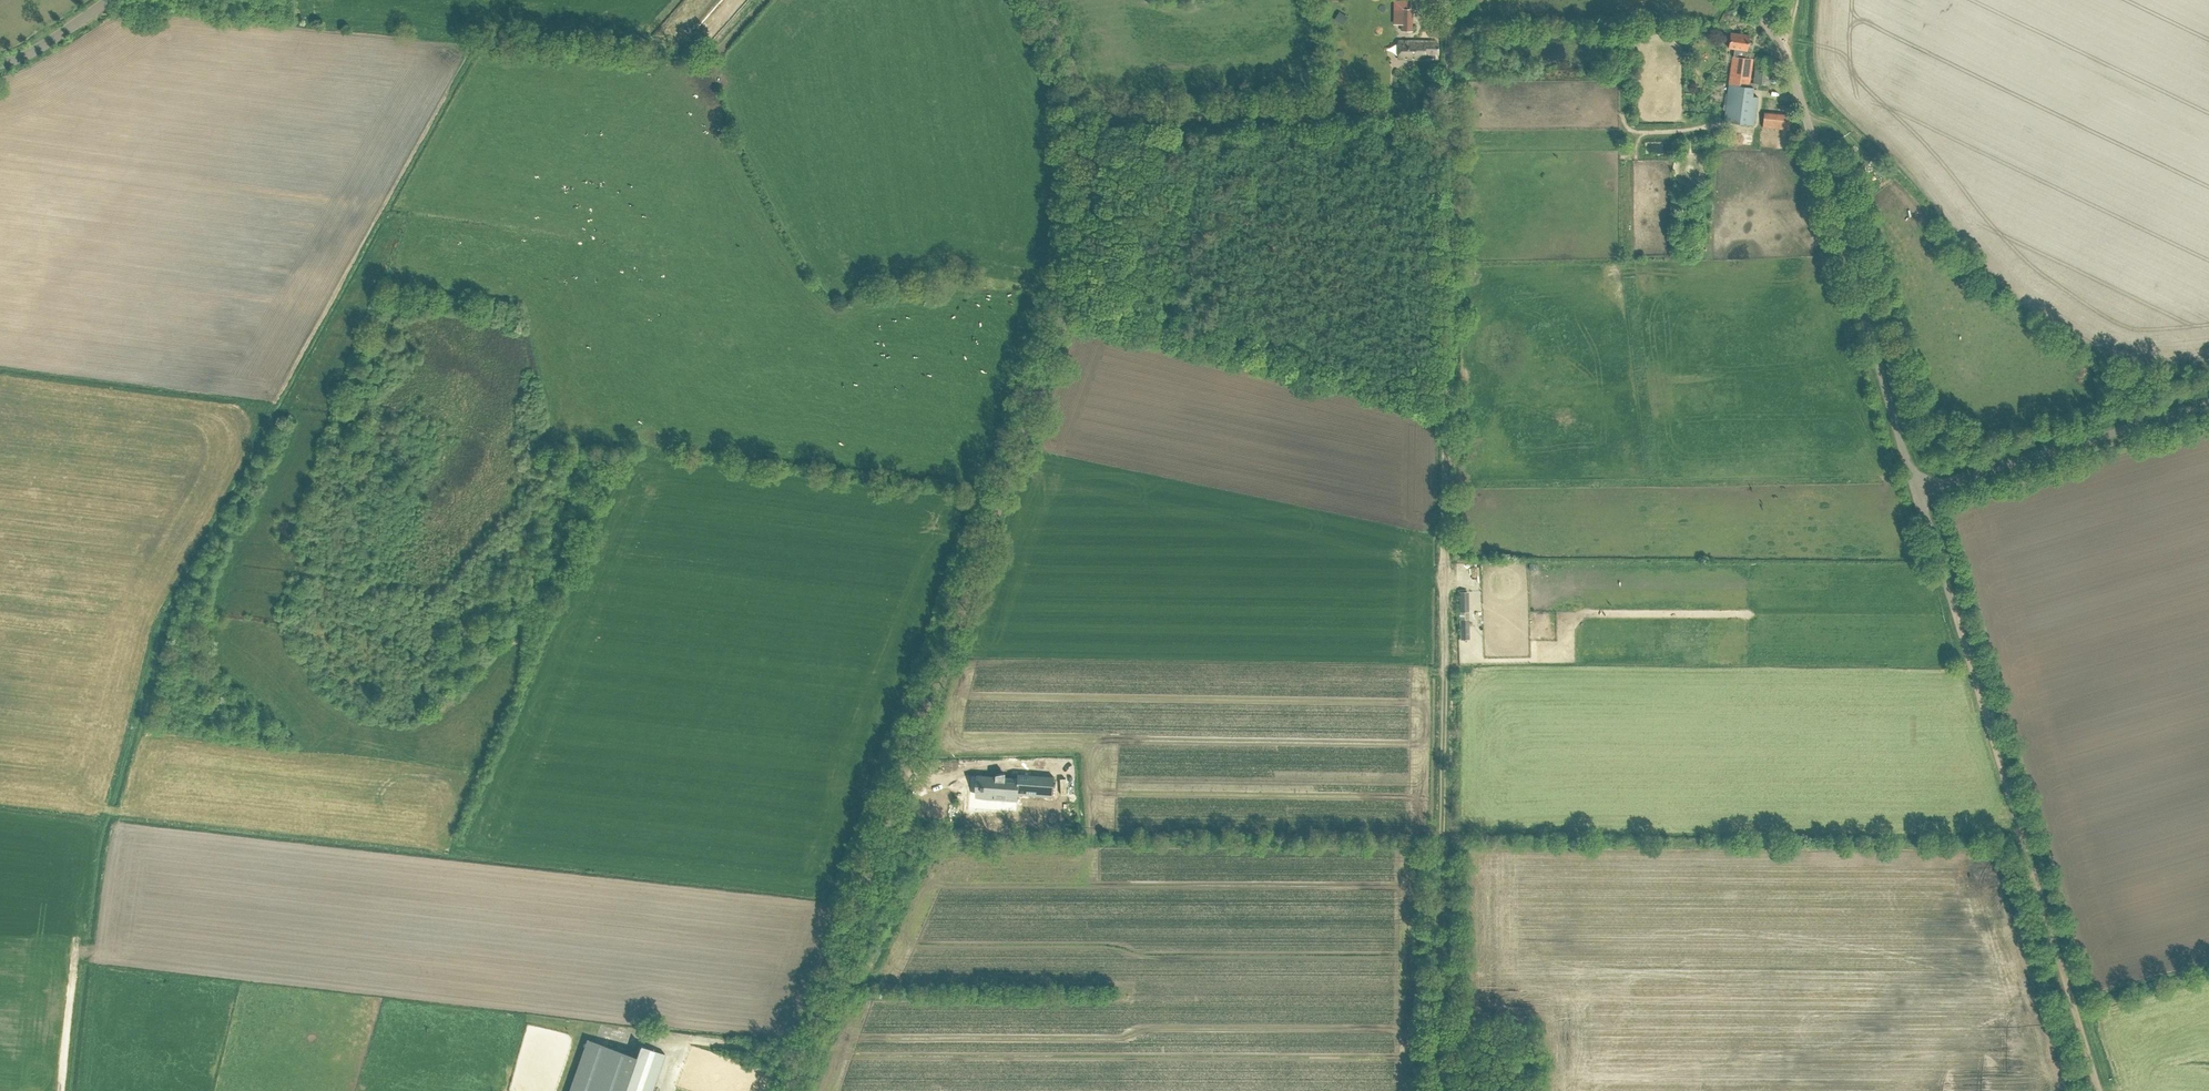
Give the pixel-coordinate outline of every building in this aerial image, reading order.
[(1372,25),(1380,25),(1380,32),(1393,32),(1393,10),(1385,10),(1385,0),(1373,0),(1372,25)] [(711,17),(717,10),(708,3),(702,10),(711,17)] [(1413,31),(1413,8),(1401,8),(1401,31),(1413,31)] [(1339,11),(1334,20),(1340,24),(1345,15),(1339,11)] [(1724,120),(1725,120),(1754,124),(1758,97),(1754,97),(1752,96),(1753,89),(1753,87),(1749,87),(1750,82),(1752,65),(1753,59),(1746,58),(1747,50),(1749,36),(1732,34),(1730,48),(1734,48),(1733,56),(1724,120)] [(1440,53),(1440,43),(1437,43),(1437,39),(1400,39),(1400,58),(1437,58),(1437,53),(1440,53)] [(1716,51),(1716,62),(1731,62),(1732,52),(1716,51)] [(1768,85),(1771,61),(1756,59),(1753,82),(1758,83),(1768,85)] [(1790,115),(1764,112),(1763,127),(1789,129),(1790,115)] [(1459,592),(1459,612),(1468,612),(1468,591),(1459,592)] [(1459,619),(1460,639),(1469,639),(1469,618),(1459,619)] [(982,776),(981,796),(1016,798),(1016,793),(1051,796),(1053,777),(1018,775),(1017,778),(1005,778),(1005,773),(995,774),(995,777),(982,776)] [(570,1090),(652,1090),(665,1054),(641,1045),(637,1056),(589,1038),(570,1090)]
